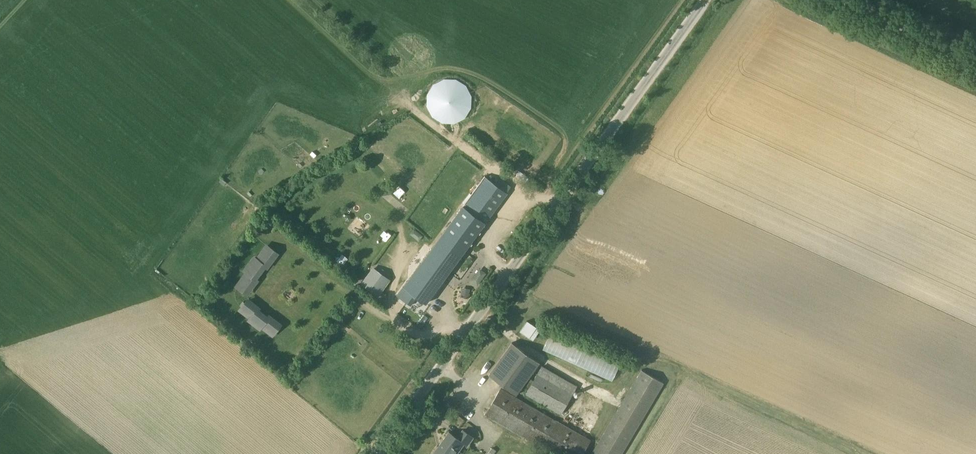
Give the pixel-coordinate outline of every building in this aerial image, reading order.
[(466,107),(467,104),(466,101),(465,97),(463,94),(461,91),(458,89),(454,87),(451,87),(448,86),(444,87),(441,88),(438,90),(436,92),(434,95),(433,98),(432,101),(431,105),(432,108),(433,112),(435,115),(437,117),(440,119),(443,121),(446,121),(450,122),(453,121),(457,120),(459,119),(461,117),(464,114),(465,111),(466,107)] [(425,257),(447,274),(468,246),(511,186),(502,180),(498,186),(485,176),(462,207),(446,229),(425,257)] [(263,265),(265,266),(276,253),(267,246),(257,260),(263,265)] [(447,274),(425,257),(406,283),(396,296),(410,306),(417,297),(426,303),(447,274)] [(247,273),(253,278),(263,265),(257,260),(254,258),(244,271),(247,273)] [(362,284),(378,296),(390,281),(374,269),(362,284)] [(237,287),(245,293),(256,280),(253,278),(247,273),(237,287)] [(461,287),(459,297),(468,298),(470,288),(461,287)] [(238,308),(241,311),(251,318),(256,312),(258,310),(244,300),(238,308)] [(256,312),(251,318),(252,319),(250,321),(260,329),(262,327),(267,320),(256,312)] [(262,327),(273,335),(279,326),(268,318),(267,320),(262,327)] [(527,321),(520,331),(533,340),(539,331),(536,329),(536,328),(527,321)] [(540,351),(612,379),(620,361),(548,332),(540,351)] [(512,343),(489,375),(516,395),(539,363),(512,343)] [(542,366),(525,394),(560,415),(577,386),(542,366)] [(663,383),(641,370),(591,453),(622,453),(663,383)] [(501,388),(485,414),(541,447),(537,453),(546,453),(547,453),(548,453),(549,452),(553,453),(582,453),(590,440),(501,388)] [(472,437),(462,429),(456,437),(449,432),(433,453),(452,453),(456,449),(458,451),(463,443),(467,445),(472,437)]
